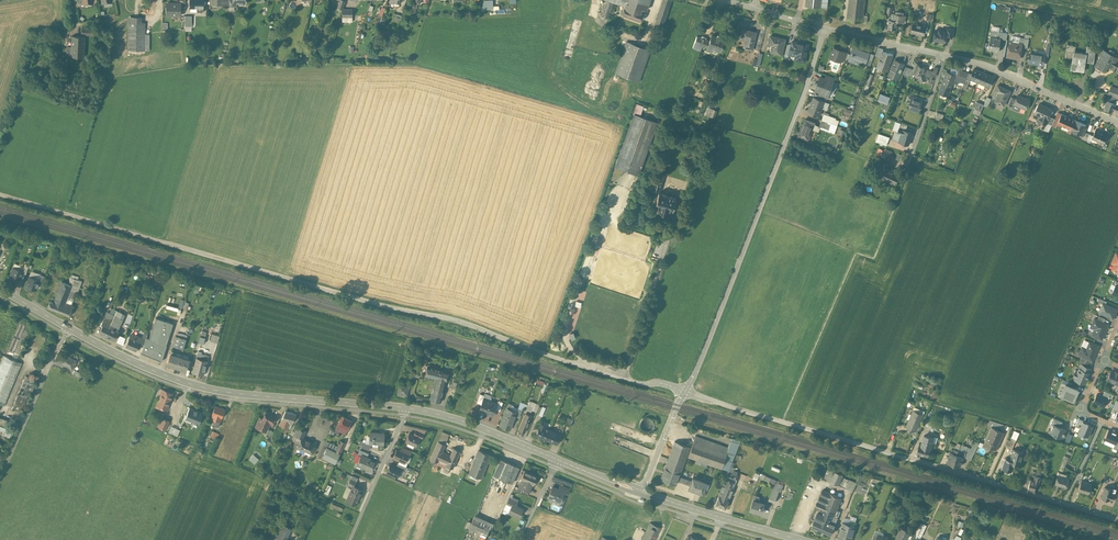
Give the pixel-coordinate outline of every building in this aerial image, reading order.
[(191,6),(197,6),(197,11),(203,11),(203,6),(204,6),(204,0),(191,0),(191,6)] [(492,0),(484,0),(482,9),(492,8),(492,0)] [(607,0),(606,0),(601,16),(608,18),(613,2),(607,0)] [(613,2),(625,5),(625,3),(642,8),(646,10),(650,0),(607,0),(613,2)] [(655,23),(663,26),(665,19),(672,0),(663,0),(655,23)] [(847,21),(863,23),(864,16),(865,0),(849,0),(847,21)] [(181,4),(173,4),(173,3),(167,3),(167,14),(181,15),(181,4)] [(642,8),(625,3),(625,5),(621,14),(635,19),(641,21),(643,13),(640,12),(642,8)] [(352,9),(342,9),(342,21),(352,21),(352,9)] [(402,14),(394,12),(392,19),(400,22),(402,14)] [(891,19),(898,21),(905,22),(906,15),(892,13),(891,19)] [(898,21),(891,19),(889,19),(888,27),(896,29),(898,21)] [(926,25),(913,22),(911,32),(923,35),(926,25)] [(142,23),(128,23),(128,51),(144,51),(144,34),(145,23),(142,23)] [(92,27),(82,26),(81,35),(92,36),(92,27)] [(954,29),(947,28),(947,32),(946,37),(953,38),(954,29)] [(756,32),(742,29),(741,35),(746,36),(743,46),(752,49),(756,32)] [(944,31),(939,30),(935,29),(934,40),(937,40),(937,41),(941,42),(942,41),(945,42),(946,37),(947,32),(944,31)] [(1008,34),(998,32),(997,38),(996,38),(1001,39),(1001,40),(1007,41),(1008,34)] [(721,37),(716,35),(716,36),(712,35),(711,39),(710,38),(709,42),(710,42),(708,46),(711,48),(710,49),(715,50),(715,49),(720,51),(721,47),(722,47),(724,44),(723,43),(724,40),(720,38),(721,37)] [(785,39),(770,35),(768,43),(774,44),(773,51),(781,53),(785,39)] [(85,36),(72,36),(71,46),(71,56),(84,56),(85,36)] [(708,40),(697,36),(694,43),(702,45),(705,47),(706,45),(707,45),(708,43),(707,43),(708,40)] [(996,38),(991,37),(988,51),(999,53),(1001,40),(1001,39),(996,38)] [(1024,39),(1020,38),(1019,44),(1022,45),(1021,48),(1028,49),(1029,40),(1024,39)] [(809,44),(792,40),(791,45),(791,46),(789,53),(790,53),(796,54),(795,58),(804,61),(808,46),(809,44)] [(650,50),(626,41),(615,73),(639,81),(650,50)] [(1019,44),(1009,42),(1007,57),(1019,59),(1021,48),(1022,45),(1019,44)] [(702,45),(694,43),(692,48),(700,51),(702,45)] [(1086,54),(1075,52),(1076,46),(1068,44),(1065,57),(1073,58),(1071,68),(1083,70),(1085,61),(1086,54)] [(845,51),(834,48),(830,58),(841,62),(842,59),(845,52),(845,51)] [(869,54),(854,48),(850,60),(854,62),(855,59),(866,63),(867,59),(869,54)] [(1115,62),(1116,60),(1112,57),(1113,55),(1103,50),(1100,55),(1102,56),(1101,58),(1099,58),(1099,60),(1096,66),(1104,70),(1106,67),(1113,65),(1117,68),(1117,70),(1117,64),(1115,62)] [(894,55),(882,51),(880,57),(876,67),(888,71),(894,55)] [(759,66),(762,53),(759,52),(757,58),(752,57),(751,64),(759,66)] [(1045,55),(1030,53),(1028,62),(1043,65),(1045,56),(1045,55)] [(67,60),(61,59),(60,67),(68,68),(68,63),(67,63),(67,60)] [(904,63),(895,59),(892,66),(888,75),(899,79),(901,73),(900,73),(904,63)] [(927,66),(916,62),(914,70),(912,73),(918,75),(920,81),(926,80),(924,73),(926,69),(927,66)] [(914,70),(905,67),(902,74),(908,76),(909,72),(912,73),(914,70)] [(994,76),(974,68),(972,75),(970,79),(990,86),(994,76)] [(933,71),(926,69),(924,73),(926,80),(930,82),(932,76),(933,74),(932,73),(933,71)] [(959,70),(956,75),(955,79),(961,81),(964,75),(965,72),(959,70)] [(946,71),(941,84),(951,88),(955,79),(956,75),(946,71)] [(874,75),(870,73),(864,91),(867,92),(874,75)] [(824,78),(820,76),(817,83),(818,83),(831,88),(833,82),(833,81),(824,78)] [(818,83),(817,83),(815,90),(820,92),(828,95),(828,94),(831,88),(818,83)] [(951,88),(941,84),(938,91),(941,93),(944,94),(948,95),(951,88)] [(1011,90),(998,84),(996,90),(996,91),(999,92),(996,100),(995,101),(1004,105),(1011,90)] [(1111,86),(1108,94),(1110,95),(1117,97),(1117,96),(1117,89),(1111,86)] [(687,90),(685,95),(678,113),(682,114),(691,91),(687,90)] [(1024,98),(1021,97),(1020,96),(1018,95),(1016,98),(1014,104),(1026,109),(1030,101),(1029,100),(1028,98),(1026,97),(1024,98)] [(1117,97),(1110,95),(1108,100),(1115,103),(1117,97)] [(1016,98),(1011,96),(1007,105),(1013,108),(1014,104),(1016,98)] [(824,101),(813,97),(808,111),(819,115),(824,101)] [(915,99),(911,97),(911,98),(909,103),(911,104),(909,108),(918,111),(920,104),(919,104),(920,100),(915,99)] [(1107,100),(1104,108),(1113,112),(1114,110),(1117,112),(1117,107),(1115,105),(1116,104),(1115,103),(1108,100),(1107,100)] [(984,104),(977,102),(974,108),(981,111),(984,104)] [(634,109),(641,111),(643,105),(635,103),(634,109)] [(1052,109),(1039,104),(1035,113),(1040,115),(1047,119),(1049,116),(1052,109)] [(716,111),(708,108),(705,115),(714,118),(716,111)] [(1076,119),(1062,113),(1057,123),(1069,128),(1072,129),(1076,119)] [(657,122),(634,114),(615,166),(638,174),(657,122)] [(833,117),(824,114),(822,120),(831,123),(833,117)] [(1040,115),(1038,121),(1045,124),(1046,122),(1047,119),(1040,115)] [(1055,119),(1049,116),(1047,119),(1046,122),(1052,125),(1054,122),(1055,119)] [(836,118),(833,117),(831,123),(837,125),(839,120),(836,119),(836,118)] [(814,122),(805,119),(799,136),(808,139),(812,129),(814,122)] [(1087,123),(1076,119),(1072,129),(1074,129),(1080,132),(1084,134),(1087,128),(1085,127),(1087,123)] [(831,123),(822,120),(820,126),(819,126),(829,129),(831,123)] [(901,123),(896,121),(893,130),(895,130),(895,131),(898,131),(899,128),(900,124),(901,123)] [(1045,124),(1042,129),(1049,132),(1052,125),(1046,122),(1045,124)] [(837,125),(831,123),(829,129),(819,126),(820,126),(818,125),(817,128),(820,128),(828,131),(834,134),(837,125)] [(906,130),(903,129),(902,133),(900,140),(904,141),(903,143),(908,145),(909,142),(913,132),(906,130)] [(1107,134),(1096,129),(1094,135),(1092,137),(1104,142),(1107,134)] [(902,133),(898,132),(898,131),(895,131),(892,139),(899,142),(900,140),(902,133)] [(695,149),(690,163),(694,164),(699,151),(695,149)] [(892,153),(883,149),(880,157),(888,161),(890,157),(890,158),(891,155),(892,153)] [(893,167),(881,161),(875,174),(877,175),(883,178),(896,184),(902,171),(895,168),(894,170),(892,169),(893,167)] [(662,179),(655,176),(651,188),(659,190),(662,179)] [(676,197),(658,192),(654,204),(659,206),(658,209),(666,212),(667,208),(672,210),(676,197)] [(623,235),(620,234),(616,245),(621,247),(625,236),(623,235)] [(23,271),(13,268),(10,276),(20,280),(22,273),(23,271)] [(39,280),(29,277),(26,286),(36,289),(37,287),(38,287),(39,283),(38,283),(39,280)] [(69,284),(61,281),(60,285),(67,288),(68,285),(73,286),(66,303),(71,304),(78,288),(79,288),(80,288),(82,281),(71,277),(69,284)] [(67,288),(60,285),(53,302),(50,301),(48,307),(70,315),(73,305),(71,304),(66,303),(73,286),(68,285),(67,288)] [(1105,304),(1103,303),(1099,312),(1113,318),(1117,309),(1108,305),(1105,304)] [(107,311),(104,318),(112,322),(115,315),(120,318),(122,313),(122,312),(112,308),(110,312),(107,311)] [(120,318),(115,315),(112,322),(105,335),(114,340),(118,331),(117,331),(125,315),(122,313),(120,318)] [(104,318),(100,326),(102,326),(99,332),(105,335),(112,322),(104,318)] [(156,318),(149,338),(146,337),(144,343),(141,353),(162,361),(167,345),(166,345),(173,324),(156,318)] [(1098,319),(1095,318),(1092,325),(1094,326),(1095,328),(1094,328),(1093,331),(1094,331),(1092,335),(1093,336),(1101,339),(1108,324),(1104,322),(1098,319)] [(142,338),(132,333),(130,337),(126,346),(136,350),(139,342),(141,342),(143,338),(142,338)] [(586,335),(580,333),(578,340),(579,340),(583,342),(586,335)] [(219,336),(212,334),(210,341),(217,343),(219,336)] [(120,335),(117,342),(123,345),(125,338),(120,335)] [(175,335),(172,346),(183,349),(186,339),(177,336),(175,335)] [(1089,341),(1088,345),(1087,345),(1086,348),(1086,349),(1084,349),(1081,348),(1079,355),(1082,356),(1088,359),(1092,361),(1099,345),(1089,341)] [(70,357),(64,354),(59,363),(62,364),(67,367),(72,369),(77,361),(74,360),(74,361),(70,359),(70,357)] [(176,355),(170,354),(167,363),(178,367),(181,357),(176,355)] [(4,356),(0,365),(0,404),(4,406),(22,363),(4,356)] [(190,360),(181,357),(178,367),(187,370),(188,367),(190,360)] [(208,361),(196,358),(193,372),(204,375),(208,361)] [(1091,368),(1082,364),(1080,368),(1089,372),(1091,368)] [(448,371),(430,367),(430,365),(428,365),(427,366),(426,367),(427,369),(425,376),(436,379),(446,381),(446,380),(448,371)] [(1080,368),(1078,372),(1076,371),(1074,376),(1076,377),(1075,378),(1079,379),(1081,380),(1080,381),(1085,383),(1089,373),(1089,372),(1080,368)] [(1112,370),(1108,379),(1109,380),(1111,381),(1112,381),(1117,384),(1117,372),(1115,371),(1115,372),(1112,370)] [(26,376),(13,409),(21,413),(35,380),(26,376)] [(446,381),(436,379),(430,399),(440,402),(446,381)] [(35,380),(21,413),(24,414),(38,381),(35,380)] [(1078,390),(1065,384),(1060,395),(1074,401),(1078,390)] [(409,387),(399,385),(397,393),(407,395),(409,387)] [(173,394),(163,389),(156,405),(167,410),(173,394)] [(485,395),(480,393),(476,403),(481,404),(483,398),(485,395)] [(1106,397),(1096,393),(1093,401),(1103,405),(1106,397)] [(483,398),(481,404),(479,410),(486,413),(490,401),(483,398)] [(503,402),(498,400),(497,403),(495,409),(499,411),(503,402)] [(497,403),(490,401),(486,413),(493,416),(495,409),(497,403)] [(526,405),(520,402),(517,409),(522,410),(523,407),(525,408),(526,405)] [(506,408),(499,425),(510,429),(515,416),(517,412),(516,411),(510,409),(512,404),(508,403),(506,408)] [(533,407),(527,404),(523,414),(526,414),(526,413),(529,414),(530,411),(531,412),(533,407)] [(225,409),(216,406),(211,419),(221,422),(225,409)] [(204,413),(190,407),(185,418),(199,424),(204,413)] [(914,410),(907,426),(916,430),(923,414),(914,410)] [(263,419),(261,418),(259,421),(260,421),(257,427),(262,429),(263,427),(268,430),(271,424),(273,424),(277,416),(267,411),(264,419),(263,419)] [(285,411),(281,419),(282,419),(275,435),(280,437),(284,430),(286,431),(290,423),(292,424),(296,414),(285,411)] [(529,414),(526,413),(526,414),(522,423),(528,425),(532,416),(529,414)] [(346,417),(341,415),(338,424),(336,428),(335,429),(345,433),(347,428),(348,428),(351,420),(345,418),(346,417)] [(0,417),(0,433),(11,438),(14,430),(5,427),(8,420),(0,417)] [(653,427),(654,424),(653,422),(652,419),(650,418),(647,417),(644,418),(642,419),(640,422),(640,425),(640,427),(642,430),(644,431),(647,432),(650,431),(652,429),(653,427)] [(163,418),(159,427),(165,430),(169,421),(163,418)] [(573,420),(567,418),(564,425),(570,427),(573,420)] [(1053,424),(1060,427),(1062,422),(1054,418),(1052,423),(1053,424)] [(1006,425),(990,420),(988,425),(992,427),(1003,432),(1006,425)] [(1093,425),(1083,421),(1080,427),(1078,432),(1088,436),(1093,425)] [(528,425),(522,423),(518,432),(524,434),(528,425)] [(549,428),(544,426),(544,424),(542,423),(540,424),(536,435),(545,439),(549,428)] [(1060,427),(1053,424),(1050,432),(1063,438),(1066,429),(1060,427)] [(168,431),(177,435),(180,429),(170,425),(168,431)] [(306,430),(299,427),(295,435),(302,438),(306,430)] [(1003,432),(992,427),(984,443),(996,449),(1003,432)] [(561,433),(549,428),(545,439),(552,442),(552,441),(557,443),(561,433)] [(275,432),(270,429),(267,436),(273,439),(275,432)] [(1109,429),(1105,438),(1115,443),(1117,439),(1117,436),(1117,433),(1109,429)] [(219,434),(213,431),(210,436),(217,439),(219,434)] [(438,441),(446,445),(451,434),(443,431),(438,441)] [(379,433),(370,432),(370,444),(380,444),(379,449),(384,449),(385,434),(379,433)] [(414,434),(409,433),(406,441),(416,446),(419,437),(420,437),(414,434)] [(729,446),(696,435),(694,441),(727,453),(729,446)] [(934,438),(924,435),(922,444),(919,443),(931,447),(934,438)] [(315,443),(302,438),(300,443),(297,447),(305,451),(304,453),(309,455),(310,452),(311,452),(315,443)] [(727,453),(722,467),(728,470),(728,471),(729,469),(730,466),(740,440),(732,438),(729,446),(727,453)] [(1010,440),(1007,439),(1005,446),(1012,449),(1015,442),(1010,440)] [(446,445),(438,441),(431,460),(438,463),(440,459),(448,463),(447,466),(454,469),(461,451),(454,448),(451,455),(443,452),(446,445)] [(675,441),(666,465),(681,470),(690,446),(675,441)] [(727,453),(694,441),(689,456),(697,459),(695,462),(707,466),(708,463),(722,467),(727,453)] [(931,447),(919,443),(916,453),(928,456),(931,447)] [(972,448),(968,446),(966,451),(965,456),(964,456),(964,457),(971,460),(972,459),(968,457),(971,449),(972,448)] [(335,451),(327,447),(322,457),(335,464),(340,454),(335,451)] [(412,451),(402,447),(401,450),(409,454),(408,455),(409,456),(412,451)] [(401,450),(397,448),(393,457),(405,462),(408,455),(409,454),(401,450)] [(1023,451),(1014,448),(1012,456),(1021,459),(1023,451)] [(491,456),(479,451),(470,473),(481,478),(491,456)] [(953,453),(950,452),(947,462),(954,464),(955,459),(957,454),(953,453)] [(253,453),(248,458),(255,464),(259,458),(253,453)] [(961,455),(957,454),(955,459),(954,464),(961,466),(964,457),(964,456),(961,455)] [(366,457),(361,455),(357,463),(358,463),(365,466),(365,468),(370,471),(374,462),(369,460),(370,459),(366,457)] [(1012,456),(1010,460),(1006,459),(1003,468),(1012,471),(1013,464),(1019,466),(1021,459),(1012,456)] [(519,467),(500,459),(500,458),(492,475),(493,475),(512,483),(519,467)] [(396,466),(390,464),(386,472),(397,477),(401,469),(401,468),(396,466)] [(681,470),(666,465),(662,478),(659,477),(657,484),(676,491),(679,484),(676,483),(677,481),(679,476),(681,470)] [(835,471),(829,469),(824,479),(831,481),(835,471)] [(537,476),(524,470),(521,479),(522,479),(518,487),(522,489),(529,492),(532,484),(533,485),(537,476)] [(843,475),(835,471),(831,481),(830,481),(838,485),(841,480),(843,475)] [(1039,472),(1034,471),(1033,474),(1035,475),(1033,480),(1030,479),(1029,484),(1028,488),(1037,490),(1041,476),(1038,475),(1039,472)] [(759,477),(775,484),(777,480),(761,474),(759,477)] [(731,477),(727,475),(726,479),(718,496),(718,497),(715,504),(716,504),(724,508),(725,508),(728,501),(728,500),(730,496),(732,491),(737,479),(731,477)] [(867,477),(859,475),(856,483),(863,486),(867,477)] [(1069,478),(1058,475),(1055,483),(1067,487),(1069,478)] [(692,481),(679,476),(677,481),(690,485),(692,481)] [(705,483),(693,478),(692,481),(690,485),(689,488),(702,493),(705,483)] [(356,481),(351,479),(348,485),(354,487),(356,481)] [(848,482),(845,481),(841,480),(838,485),(853,491),(856,483),(849,480),(848,482)] [(1092,483),(1082,480),(1079,490),(1084,491),(1084,490),(1089,491),(1092,483)] [(783,487),(775,484),(773,491),(779,494),(780,491),(781,492),(783,487)] [(570,489),(560,485),(558,489),(564,491),(564,492),(568,493),(570,489)] [(342,497),(349,499),(353,489),(347,486),(342,497)] [(363,489),(356,486),(355,489),(353,489),(349,499),(357,503),(363,489)] [(558,489),(552,487),(548,497),(560,501),(564,492),(564,491),(558,489)] [(1112,489),(1105,487),(1102,497),(1109,499),(1110,499),(1113,500),(1115,494),(1111,493),(1112,489)] [(842,498),(823,490),(811,519),(814,520),(812,525),(831,533),(834,527),(841,511),(837,510),(842,498)] [(779,494),(773,491),(769,500),(775,503),(779,494)] [(512,504),(516,505),(518,502),(509,498),(506,503),(511,506),(512,504)] [(764,503),(753,501),(751,510),(762,513),(764,503)] [(516,505),(512,504),(511,506),(508,513),(519,517),(523,508),(516,505)] [(493,524),(474,516),(472,522),(469,529),(487,537),(493,524)] [(850,521),(849,524),(843,522),(838,538),(845,539),(851,539),(855,526),(854,526),(855,522),(850,521)] [(919,527),(915,534),(921,536),(927,525),(921,522),(919,527)] [(273,539),(287,539),(292,528),(281,523),(276,533),(273,539)] [(642,539),(655,539),(661,528),(650,523),(642,539)] [(913,531),(910,531),(909,532),(910,532),(908,537),(913,539),(915,534),(919,527),(915,525),(913,531)] [(895,539),(896,539),(895,539),(905,539),(906,538),(907,539),(908,537),(910,532),(909,532),(906,530),(906,529),(901,526),(895,539)]
